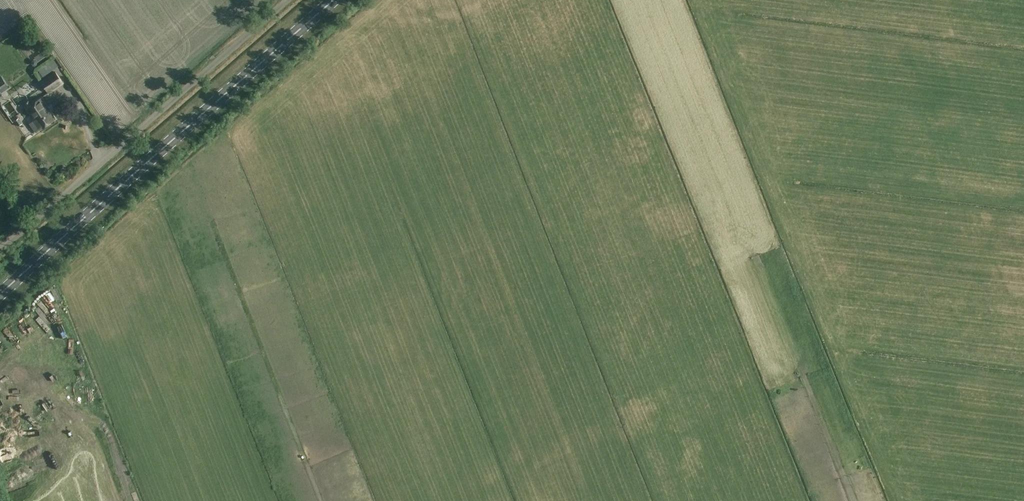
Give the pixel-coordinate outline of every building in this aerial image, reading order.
[(55,69),(40,81),(49,94),(63,83),(55,69)] [(0,77),(0,96),(3,94),(2,93),(9,87),(1,76),(0,77)] [(26,108),(34,120),(36,119),(43,128),(56,119),(41,98),(26,108)]
